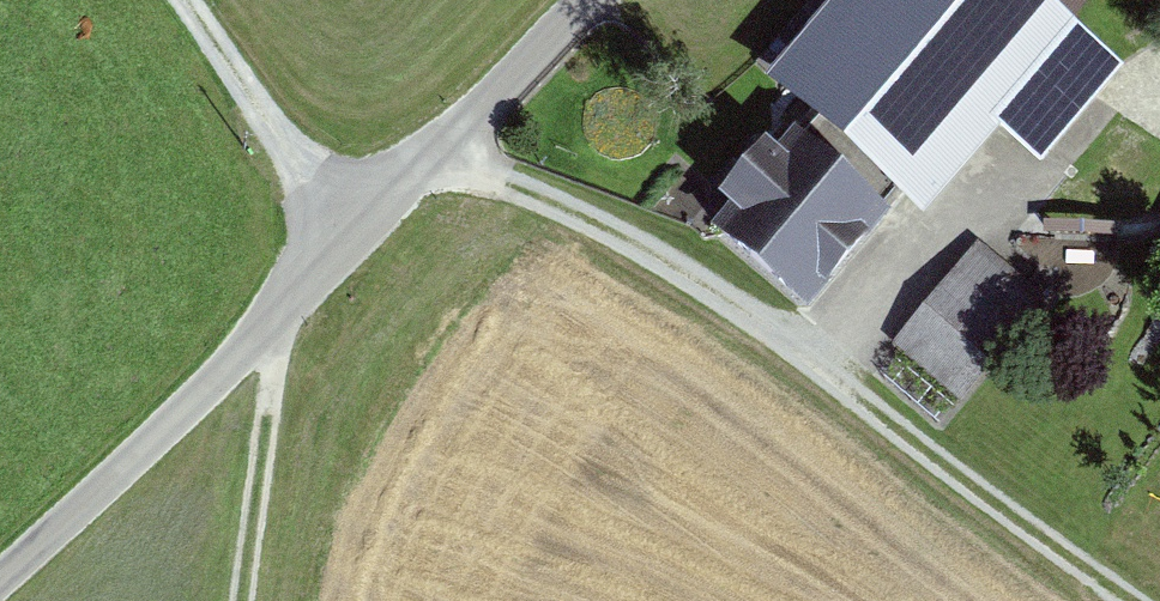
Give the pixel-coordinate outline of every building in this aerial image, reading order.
[(937,204),(1005,124),(1038,152),(1123,53),(1060,0),(838,0),(779,68),(937,204)] [(805,301),(889,208),(791,119),(707,212),(805,301)] [(973,403),(1054,303),(977,241),(895,341),(973,403)]
